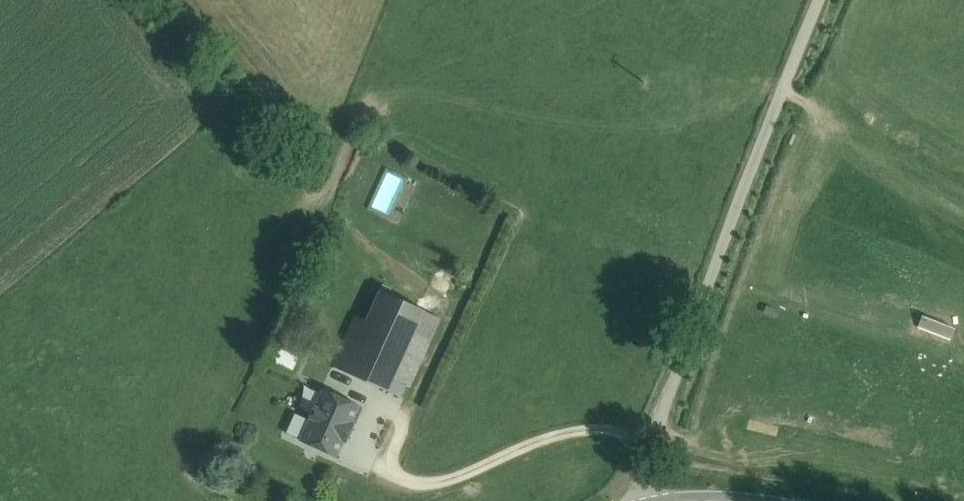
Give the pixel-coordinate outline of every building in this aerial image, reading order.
[(389,216),(406,175),(386,167),(369,208),(389,216)] [(439,317),(381,291),(367,321),(356,316),(319,397),(329,402),(341,406),(342,404),(339,403),(353,374),(400,395),(405,384),(409,385),(439,317)] [(302,357),(295,354),(274,345),(268,360),(296,372),(302,357)] [(341,406),(329,402),(312,439),(342,452),(359,414),(341,406)]
